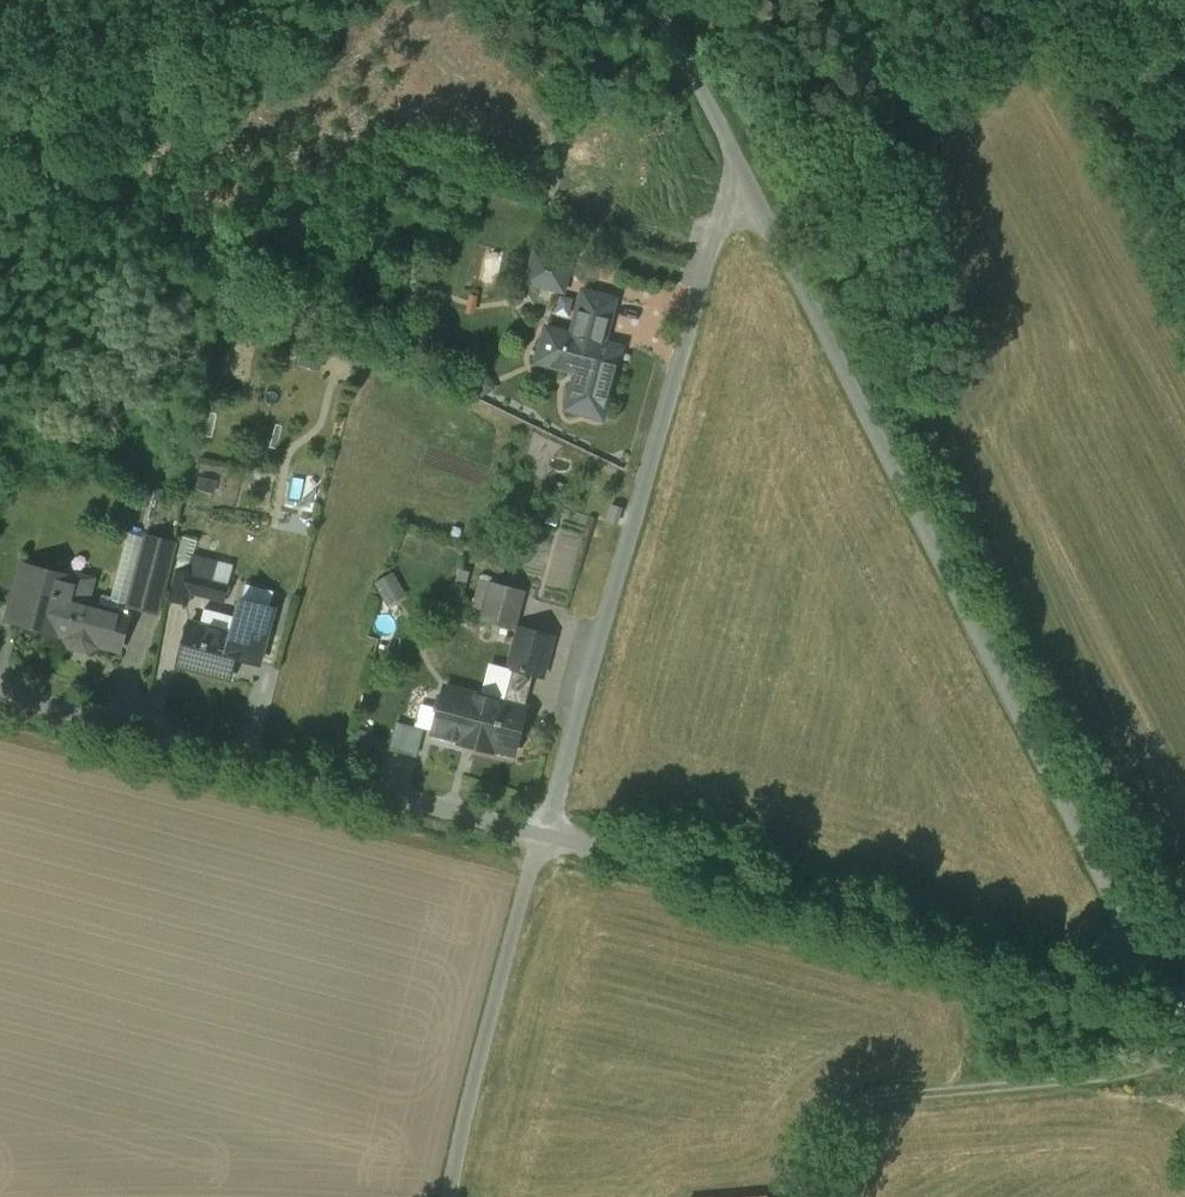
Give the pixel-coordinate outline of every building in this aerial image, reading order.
[(1174,62),(1184,83),(1184,56),(1174,62)] [(488,280),(489,269),(503,270),(505,247),(476,244),(473,278),(488,280)] [(575,267),(537,256),(528,286),(566,297),(575,267)] [(626,302),(583,290),(571,331),(551,326),(540,365),(578,376),(567,416),(605,426),(626,351),(613,348),(626,302)] [(181,547),(148,538),(129,610),(162,618),(181,547)] [(227,608),(237,571),(200,561),(194,580),(178,576),(170,605),(187,610),(190,598),(227,608)] [(79,579),(24,563),(5,628),(63,644),(60,653),(97,663),(100,652),(122,658),(131,624),(70,607),(79,579)] [(382,583),(393,605),(413,594),(401,573),(382,583)] [(478,605),(492,609),(490,617),(524,628),(535,590),(486,576),(478,605)] [(258,671),(273,618),(235,607),(228,633),(193,623),(179,672),(234,687),(240,665),(258,671)] [(544,674),(555,632),(526,624),(515,666),(544,674)] [(525,709),(445,688),(434,732),(514,753),(525,709)]
